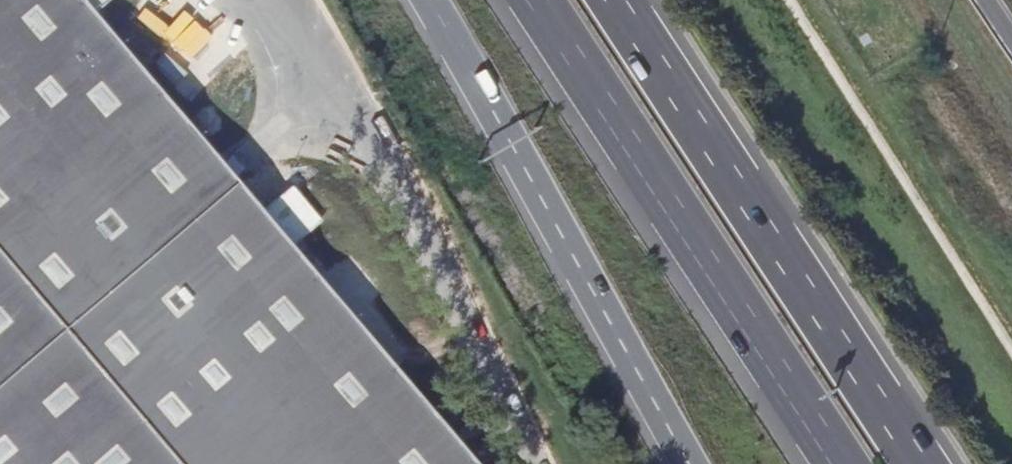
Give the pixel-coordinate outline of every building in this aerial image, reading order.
[(87,9),(80,0),(0,0),(0,463),(475,463),(87,9)] [(87,9),(98,0),(80,0),(87,9)]
